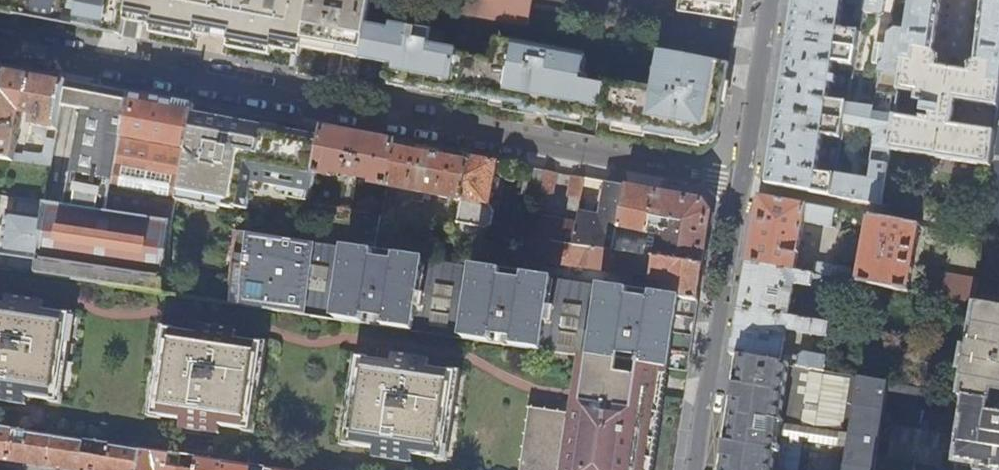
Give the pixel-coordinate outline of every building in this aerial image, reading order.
[(13,17),(16,0),(0,0),(0,14),(13,17)] [(13,17),(34,20),(37,3),(28,1),(28,0),(16,0),(13,17)] [(154,19),(158,0),(88,0),(88,1),(85,0),(83,12),(61,7),(62,0),(28,0),(28,1),(37,3),(34,20),(123,37),(126,14),(154,19)] [(61,7),(83,12),(85,0),(88,1),(88,0),(62,0),(61,7)] [(302,48),(309,9),(311,0),(158,0),(154,19),(153,26),(196,35),(199,19),(233,25),(230,41),(273,50),(274,43),(302,48)] [(361,60),(361,59),(365,37),(367,26),(368,18),(371,1),(372,1),(372,0),(311,0),(309,9),(302,48),(302,49),(361,60)] [(458,17),(483,21),(530,30),(535,0),(461,0),(458,17)] [(681,10),(737,18),(739,0),(682,0),(681,10)] [(789,40),(857,50),(860,33),(839,30),(843,2),(843,0),(795,0),(789,40)] [(864,5),(863,12),(882,15),(885,0),(865,0),(864,5)] [(930,120),(922,119),(922,122),(896,118),(891,150),(946,159),(991,166),(995,134),(952,127),(953,124),(956,124),(959,104),(955,103),(956,100),(998,107),(998,104),(998,0),(981,0),(984,4),(976,61),(970,66),(969,72),(939,68),(940,59),(935,51),(944,0),(914,0),(914,1),(909,32),(900,92),(917,95),(916,102),(933,105),(932,107),(924,106),(922,114),(931,116),(930,120)] [(863,12),(864,5),(856,4),(854,19),(862,20),(863,12)] [(365,37),(361,59),(389,64),(386,80),(409,85),(410,79),(422,81),(421,87),(471,97),(512,104),(523,106),(522,111),(525,111),(526,105),(539,107),(538,114),(567,120),(568,115),(627,126),(626,131),(671,139),(707,146),(722,137),(726,105),(719,103),(724,64),(675,56),(675,55),(671,54),(664,91),(639,86),(638,92),(602,85),(603,79),(597,78),(600,58),(511,42),(507,64),(469,57),(469,53),(457,51),(459,40),(452,38),(452,32),(432,28),(431,32),(406,28),(405,33),(367,26),(365,37)] [(835,176),(832,196),(882,206),(891,150),(896,118),(900,92),(909,32),(897,30),(889,34),(889,39),(890,39),(889,47),(887,47),(884,67),(881,66),(879,79),(877,79),(873,109),(847,105),(844,123),(843,126),(871,131),(876,136),(871,163),(873,164),(870,180),(835,174),(835,176)] [(783,74),(777,112),(844,123),(847,105),(829,101),(831,86),(844,88),(845,78),(833,76),(834,65),(854,68),(857,50),(789,40),(783,74)] [(66,83),(42,78),(6,72),(0,107),(0,161),(51,168),(56,142),(47,140),(44,154),(40,156),(23,154),(22,157),(14,156),(22,114),(26,115),(26,116),(34,118),(31,133),(46,135),(47,130),(58,131),(62,107),(66,83)] [(44,203),(36,276),(106,286),(165,295),(169,260),(173,223),(107,213),(114,175),(129,94),(66,83),(62,107),(82,111),(63,206),(44,203)] [(179,185),(195,107),(146,98),(129,94),(114,175),(107,213),(173,223),(173,222),(177,198),(179,185)] [(258,119),(195,107),(179,185),(177,198),(243,211),(258,119)] [(772,146),(767,185),(832,196),(835,176),(818,173),(821,156),(824,157),(826,148),(822,147),(824,138),(841,141),(843,126),(844,123),(777,112),(772,146)] [(321,130),(258,119),(243,211),(251,212),(256,179),(311,189),(314,174),(321,130)] [(396,144),(321,130),(314,174),(332,177),(332,172),(344,174),(344,176),(358,178),(359,177),(366,179),(365,183),(388,187),(396,144)] [(470,158),(396,144),(388,187),(403,190),(462,201),(470,158)] [(830,164),(837,166),(839,151),(832,150),(830,164)] [(462,201),(457,228),(462,229),(461,232),(470,234),(470,230),(484,232),(487,214),(467,210),(469,202),(489,206),(498,163),(470,158),(462,201)] [(544,172),(529,169),(525,195),(539,198),(541,189),(542,185),(544,172)] [(557,174),(544,172),(542,185),(541,189),(553,191),(557,174)] [(586,179),(576,177),(572,181),(570,197),(582,199),(586,179)] [(621,222),(627,187),(616,185),(608,183),(601,219),(621,222)] [(659,258),(706,265),(714,215),(705,202),(671,195),(627,187),(621,222),(619,232),(618,236),(615,244),(614,252),(659,258)] [(34,202),(43,203),(44,192),(35,191),(34,202)] [(983,224),(998,227),(998,196),(987,195),(983,224)] [(809,205),(764,198),(759,197),(747,263),(796,271),(804,222),(833,227),(834,217),(840,218),(841,211),(809,205)] [(7,256),(5,271),(27,274),(36,276),(44,203),(43,203),(34,202),(16,199),(13,214),(8,214),(1,255),(7,256)] [(384,206),(382,217),(399,219),(400,208),(384,206)] [(535,224),(532,239),(541,241),(574,246),(578,222),(536,215),(535,219),(535,224)] [(601,250),(614,252),(615,244),(618,236),(619,232),(621,222),(601,219),(579,215),(578,222),(574,246),(601,250)] [(380,226),(376,253),(392,256),(397,256),(439,263),(450,264),(452,254),(457,228),(399,219),(382,217),(380,226)] [(920,226),(872,217),(861,283),(909,292),(920,226)] [(527,218),(524,238),(532,239),(535,224),(535,219),(527,218)] [(249,234),(239,233),(236,255),(246,257),(249,234)] [(668,369),(690,373),(692,359),(696,328),(700,302),(671,297),(663,296),(653,295),(651,304),(629,301),(630,291),(548,279),(543,278),(525,275),(523,285),(501,281),(503,272),(450,264),(439,263),(397,256),(395,267),(387,265),(374,263),(376,253),(317,244),(249,234),(246,257),(245,266),(245,273),(241,306),(312,316),(364,324),(366,315),(371,316),(369,325),(382,326),(383,318),(388,319),(386,327),(492,343),(493,335),(498,336),(497,344),(510,346),(511,338),(515,338),(514,346),(589,357),(620,362),(622,353),(643,356),(642,365),(668,369)] [(503,272),(525,275),(528,258),(532,239),(524,238),(508,236),(503,272)] [(671,297),(700,302),(706,265),(659,258),(614,252),(601,250),(574,246),(541,241),(532,239),(528,258),(551,261),(580,265),(590,267),(590,268),(646,276),(645,281),(665,284),(663,296),(671,297)] [(548,279),(551,261),(528,258),(525,275),(543,278),(548,279)] [(743,286),(739,309),(831,325),(837,326),(838,321),(832,319),(834,311),(809,306),(808,312),(791,309),(795,285),(827,291),(828,284),(827,281),(824,280),(825,277),(815,275),(796,271),(747,263),(743,286)] [(245,266),(235,264),(233,284),(230,304),(241,306),(245,273),(245,266)] [(817,264),(815,275),(825,277),(851,281),(853,270),(817,264)] [(926,295),(944,298),(974,303),(978,280),(962,276),(961,277),(930,272),(926,295)] [(0,307),(0,405),(26,409),(28,400),(53,404),(56,389),(62,390),(68,347),(62,346),(67,318),(45,315),(45,306),(9,300),(8,309),(0,307)] [(977,303),(969,350),(965,349),(962,371),(966,371),(961,395),(991,401),(992,391),(998,393),(998,307),(977,303)] [(731,356),(740,357),(824,371),(826,358),(804,354),(800,357),(791,356),(782,355),(787,331),(829,339),(831,325),(739,309),(736,329),(731,356)] [(76,320),(67,318),(62,346),(68,347),(62,390),(56,389),(53,404),(63,405),(70,361),(76,320)] [(831,325),(829,339),(864,345),(866,331),(837,326),(831,325)] [(204,327),(203,336),(218,338),(220,330),(204,327)] [(162,422),(163,419),(165,405),(158,404),(165,359),(171,360),(175,332),(175,330),(161,329),(149,419),(162,422)] [(165,405),(163,419),(186,422),(185,430),(223,436),(224,428),(246,432),(248,417),(256,418),(262,374),(257,373),(261,344),(239,341),(240,333),(220,330),(218,338),(203,336),(175,332),(171,360),(165,359),(158,404),(165,405)] [(248,417),(246,432),(246,434),(260,436),(272,345),(261,343),(261,344),(257,373),(262,374),(256,418),(248,417)] [(355,450),(356,447),(358,434),(352,433),(358,388),(364,389),(368,361),(368,358),(355,356),(343,447),(355,450)] [(397,357),(396,364),(412,367),(414,359),(397,357)] [(653,462),(668,369),(642,365),(620,362),(589,357),(580,416),(535,410),(526,469),(652,469),(653,462)] [(877,453),(916,460),(927,390),(824,371),(740,357),(732,409),(729,427),(727,442),(722,469),(874,469),(877,453)] [(358,434),(356,447),(379,451),(378,459),(416,465),(418,456),(442,460),(444,446),(449,446),(456,403),(450,402),(454,373),(432,370),(433,362),(414,359),(412,367),(396,364),(368,361),(364,389),(358,388),(352,433),(358,434)] [(444,446),(442,460),(442,463),(453,464),(466,373),(455,371),(454,373),(450,402),(456,403),(449,446),(444,446)] [(928,389),(927,390),(916,460),(877,453),(874,469),(956,469),(957,463),(977,466),(977,469),(998,469),(998,415),(990,414),(992,402),(991,402),(991,401),(961,395),(928,389)] [(11,445),(13,433),(0,431),(0,443),(11,445)] [(11,445),(9,461),(32,465),(50,467),(54,439),(27,435),(25,447),(11,445)] [(50,467),(60,469),(68,469),(93,469),(96,457),(84,455),(85,443),(54,439),(50,467)] [(9,461),(11,445),(0,443),(0,460),(9,461)] [(98,445),(85,443),(84,455),(96,457),(98,445)] [(93,469),(138,469),(141,452),(111,447),(109,459),(96,457),(93,469)] [(138,469),(180,469),(180,468),(168,467),(170,456),(141,452),(138,469)] [(180,468),(190,469),(195,469),(197,460),(182,458),(180,468)] [(224,464),(197,460),(195,469),(223,469),(224,464)]
